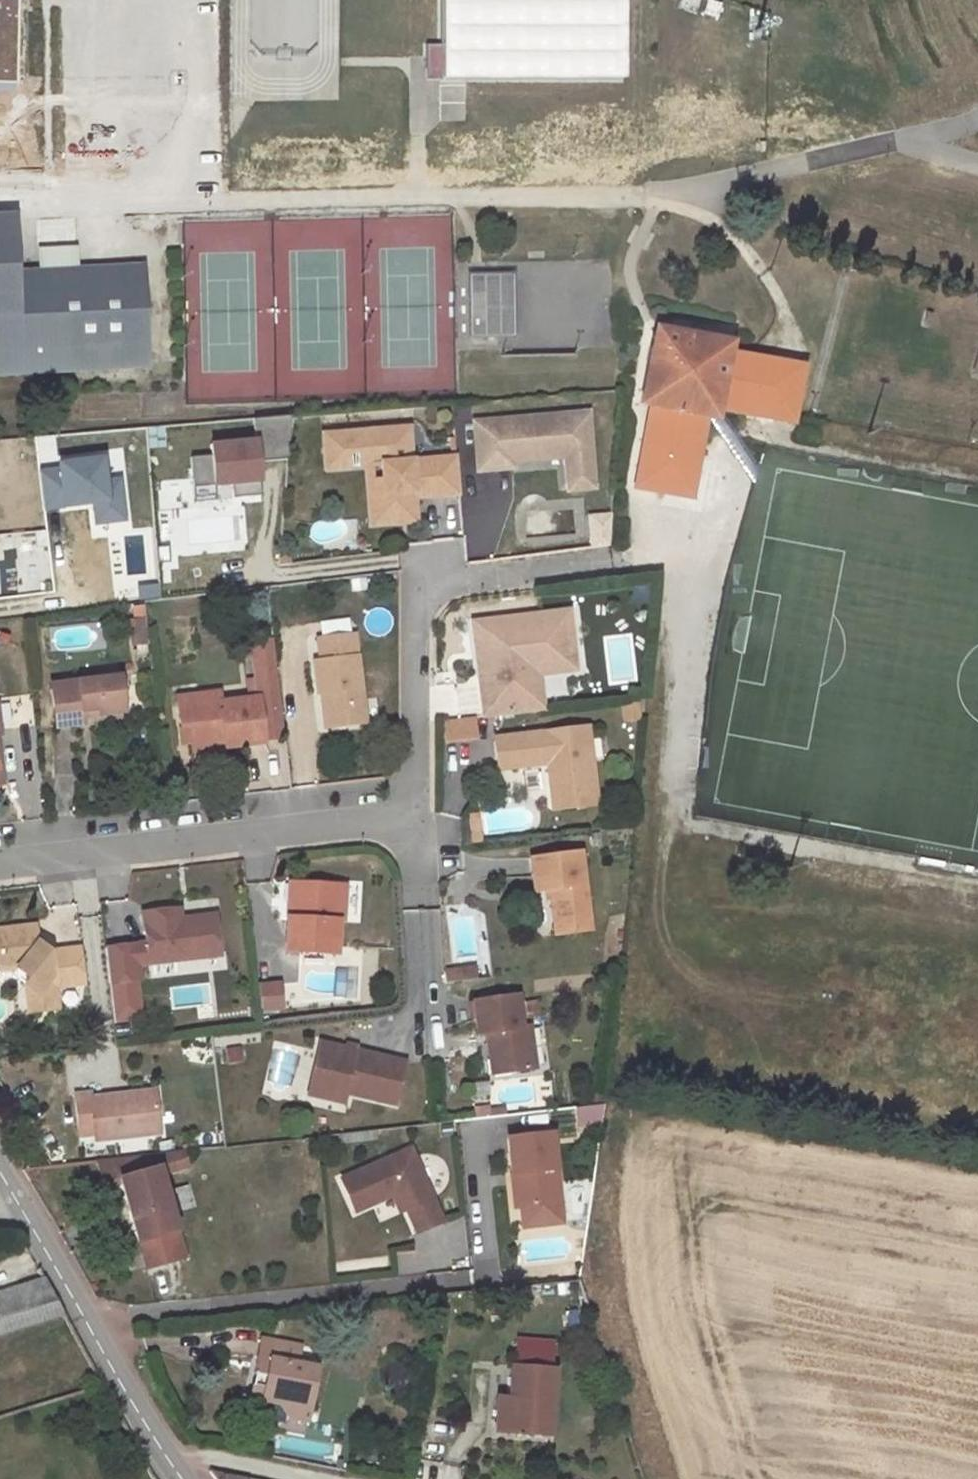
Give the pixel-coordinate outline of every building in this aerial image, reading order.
[(442,79),(620,81),(621,0),(443,0),(442,79)] [(697,14),(702,0),(679,0),(677,8),(697,14)] [(132,357),(126,255),(54,258),(53,221),(23,223),(24,243),(29,243),(29,259),(3,260),(1,204),(0,204),(0,366),(132,357)] [(472,283),(474,337),(518,337),(517,276),(487,276),(487,283),(472,283)] [(741,342),(660,327),(645,406),(650,407),(636,481),(698,493),(711,421),(727,424),(729,412),(798,424),(809,366),(739,353),(741,342)] [(586,489),(581,415),(468,422),(471,470),(506,467),(506,462),(505,453),(558,450),(558,458),(560,491),(586,489)] [(165,427),(146,428),(147,449),(166,447),(165,427)] [(402,427),(317,434),(320,467),(343,465),(342,453),(345,450),(354,449),(355,464),(375,462),(377,478),(378,492),(372,492),(374,510),(410,507),(409,495),(454,491),(451,455),(405,459),(402,427)] [(263,443),(211,449),(216,486),(266,480),(263,443)] [(505,453),(506,462),(558,458),(558,450),(505,453)] [(211,457),(193,458),(195,486),(213,484),(211,457)] [(109,461),(57,467),(62,505),(112,499),(109,461)] [(377,478),(363,479),(367,524),(411,520),(410,507),(374,510),(372,492),(378,492),(377,478)] [(591,549),(614,547),(612,513),(589,515),(591,549)] [(566,609),(471,620),(473,643),(488,641),(488,647),(484,654),(487,677),(477,678),(482,713),(496,711),(539,706),(536,672),(535,671),(524,672),(522,657),(533,645),(549,643),(550,652),(570,650),(566,609)] [(131,620),(131,646),(147,645),(146,619),(131,620)] [(347,630),(310,634),(312,656),(307,657),(310,689),(313,689),(319,688),(323,723),(357,719),(347,630)] [(488,641),(473,643),(477,678),(487,677),(484,654),(488,647),(488,641)] [(549,643),(533,645),(522,657),(524,672),(535,671),(536,672),(573,668),(570,650),(550,652),(549,643)] [(113,671),(43,679),(48,721),(76,718),(75,711),(75,705),(91,704),(91,709),(117,706),(113,671)] [(211,687),(190,689),(191,698),(170,701),(172,722),(181,721),(183,739),(216,735),(217,742),(256,738),(250,693),(212,697),(211,687)] [(319,688),(313,689),(317,724),(323,723),(319,688)] [(190,689),(169,692),(170,701),(191,698),(190,689)] [(482,713),(474,738),(489,736),(496,711),(482,713)] [(584,724),(492,736),(495,766),(545,760),(550,806),(594,801),(584,724)] [(216,735),(183,739),(184,746),(217,742),(216,735)] [(580,848),(530,855),(534,890),(548,888),(555,932),(591,927),(580,848)] [(336,884),(290,882),(289,917),(284,916),(282,950),(332,952),(333,920),(338,920),(340,901),(334,901),(336,884)] [(175,908),(138,913),(142,943),(101,949),(105,984),(133,980),(131,965),(216,954),(212,920),(177,925),(176,918),(175,908)] [(211,914),(176,918),(177,925),(212,920),(211,914)] [(0,930),(0,970),(12,969),(24,978),(19,984),(21,986),(34,996),(36,1012),(55,1009),(52,987),(82,984),(77,948),(45,951),(33,942),(31,926),(0,930)] [(475,964),(443,969),(445,984),(478,979),(475,964)] [(254,985),(256,1001),(276,998),(274,983),(254,985)] [(34,996),(21,986),(25,1013),(36,1012),(34,996)] [(517,992),(473,998),(478,1031),(486,1030),(490,1059),(507,1056),(509,1069),(535,1066),(529,1023),(522,1024),(517,992)] [(344,1045),(317,1039),(307,1081),(343,1089),(393,1101),(403,1059),(353,1047),(351,1054),(342,1052),(344,1045)] [(274,1041),(262,1096),(286,1101),(298,1047),(274,1041)] [(353,1043),(345,1041),(344,1045),(342,1052),(351,1054),(353,1047),(353,1043)] [(226,1048),(228,1064),(245,1061),(242,1046),(226,1048)] [(507,1056),(490,1059),(492,1072),(509,1069),(507,1056)] [(343,1089),(307,1081),(305,1091),(341,1099),(343,1089)] [(152,1090),(126,1093),(126,1099),(153,1096),(152,1090)] [(87,1092),(71,1094),(76,1136),(91,1134),(92,1140),(157,1132),(153,1096),(126,1099),(126,1093),(88,1097),(87,1092)] [(577,1129),(606,1125),(603,1105),(575,1108),(577,1129)] [(560,1199),(552,1130),(508,1135),(512,1171),(519,1171),(523,1204),(560,1199)] [(442,1220),(411,1146),(341,1175),(355,1208),(392,1192),(399,1189),(406,1206),(416,1230),(442,1220)] [(184,1150),(99,1160),(105,1181),(120,1177),(144,1266),(184,1255),(161,1172),(188,1165),(184,1150)] [(519,1171),(512,1171),(516,1205),(523,1204),(519,1171)] [(399,1189),(392,1192),(399,1209),(406,1206),(399,1189)] [(559,1216),(559,1206),(526,1209),(527,1218),(559,1216)] [(423,1272),(421,1249),(395,1251),(397,1274),(423,1272)] [(58,1302),(51,1289),(1,1309),(7,1322),(58,1302)] [(272,1334),(233,1339),(234,1356),(239,1356),(239,1365),(235,1367),(238,1402),(252,1400),(260,1408),(272,1407),(276,1400),(281,1406),(300,1403),(295,1349),(273,1352),(272,1334)] [(552,1365),(509,1364),(506,1403),(502,1403),(500,1430),(547,1434),(552,1365)] [(439,1470),(420,1465),(416,1478),(436,1478),(439,1470)]
